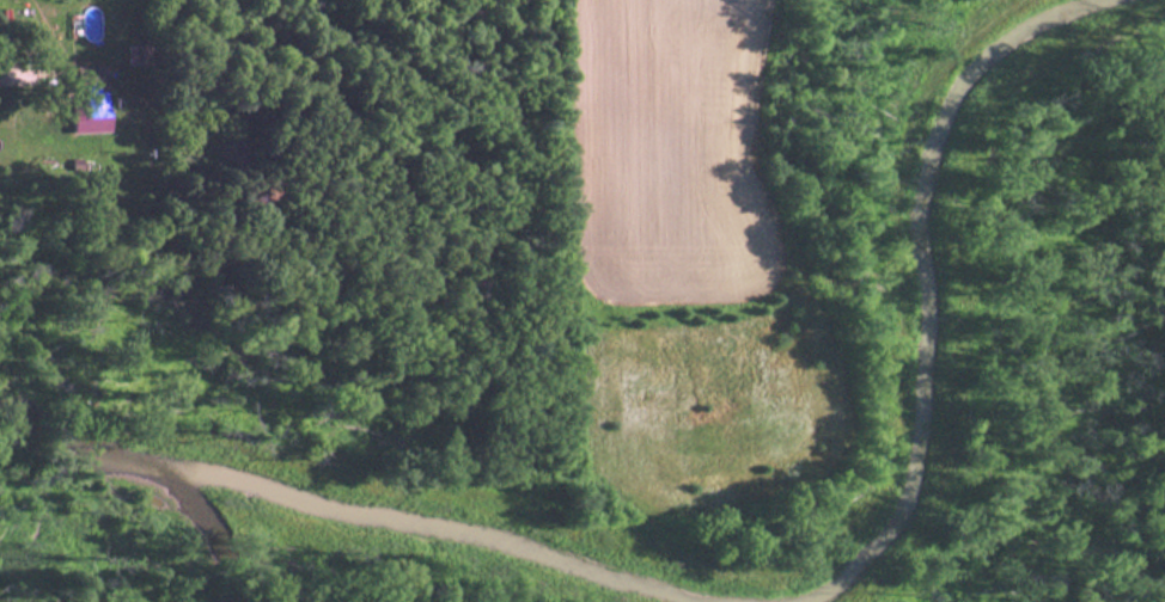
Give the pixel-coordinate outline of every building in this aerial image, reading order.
[(139,63),(140,46),(128,45),(127,63),(139,63)] [(106,66),(74,66),(75,104),(70,105),(70,134),(106,133),(106,66)]
